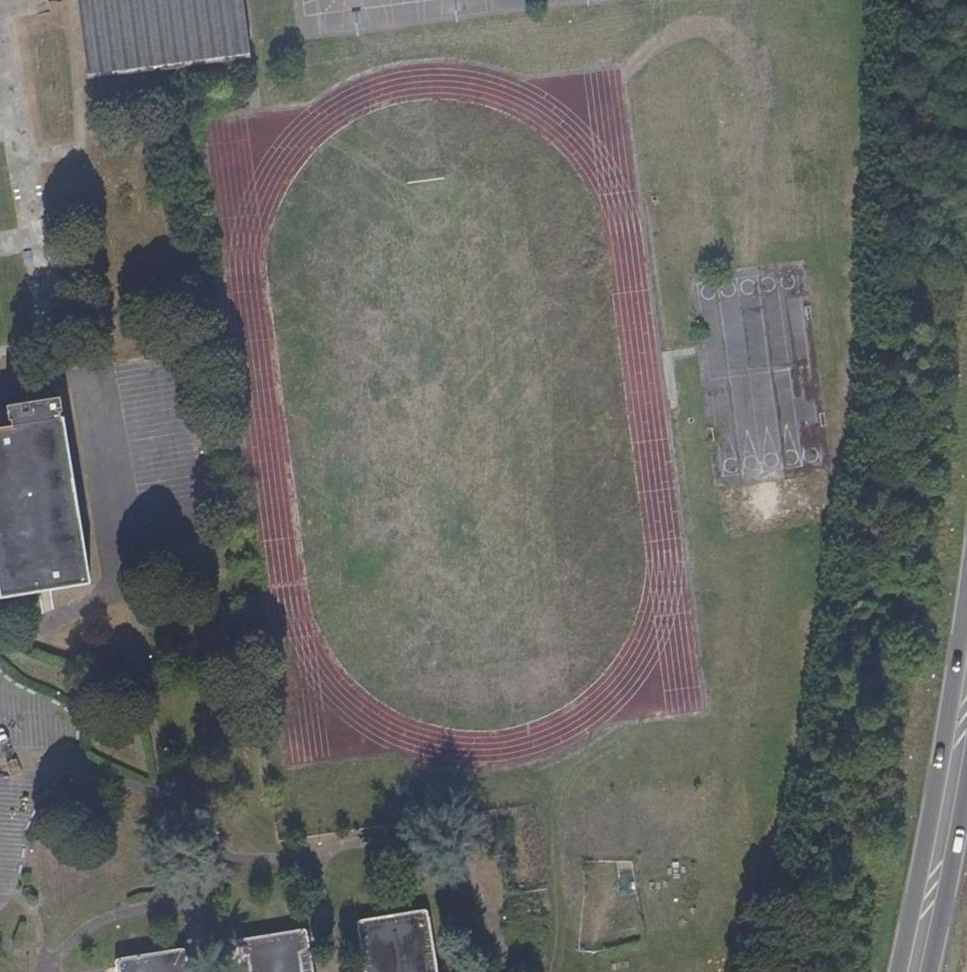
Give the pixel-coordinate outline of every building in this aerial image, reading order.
[(238,0),(85,0),(94,76),(245,56),(238,0)] [(61,417),(0,427),(0,597),(89,583),(61,417)] [(429,911),(427,909),(423,907),(363,918),(360,920),(358,924),(358,928),(364,971),(440,971),(429,911)] [(307,934),(304,930),(301,928),(297,928),(240,937),(238,940),(237,943),(241,971),(313,971),(307,934)] [(186,950),(183,947),(179,947),(120,957),(117,960),(116,964),(117,971),(190,971),(186,950)]
